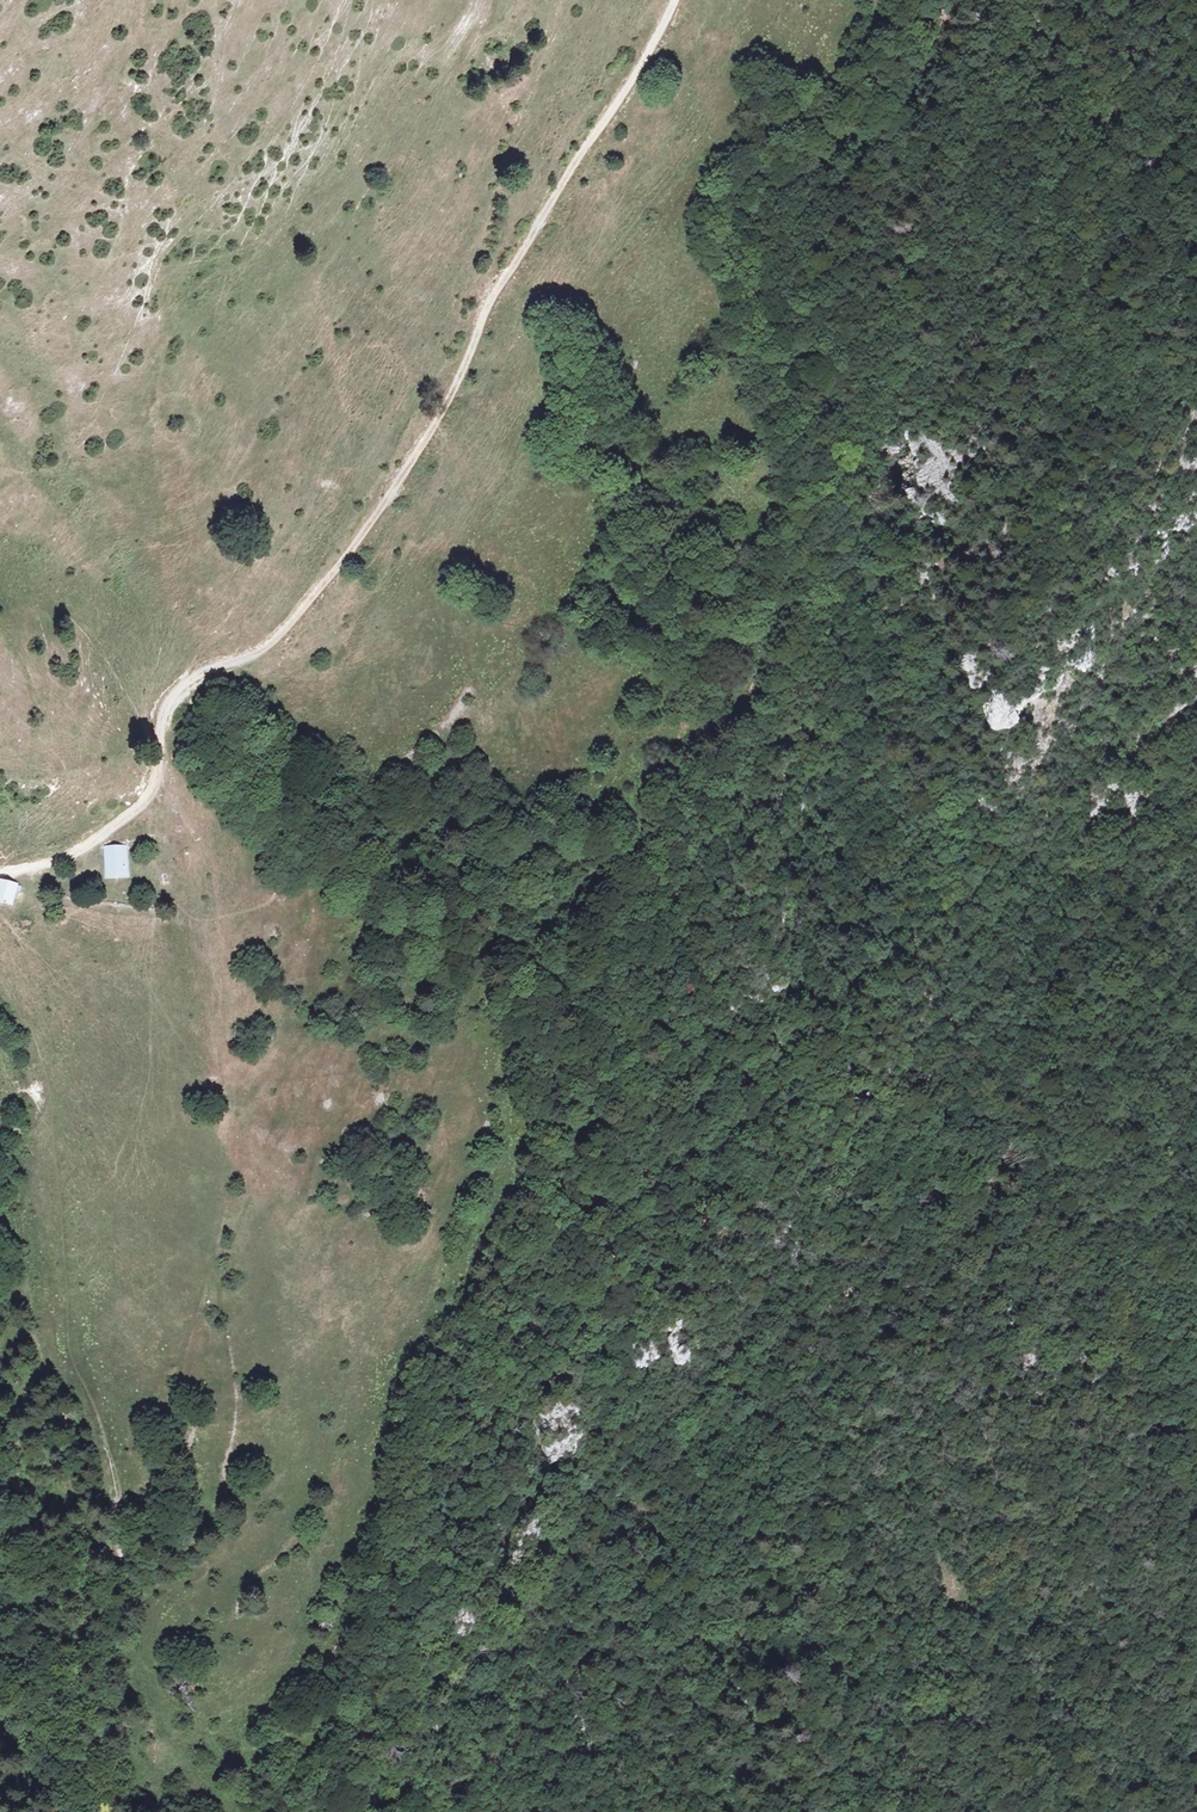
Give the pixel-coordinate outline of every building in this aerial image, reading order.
[(128,845),(104,846),(105,878),(129,877),(128,845)] [(4,882),(3,885),(0,895),(0,902),(14,905),(19,885),(4,882)]
